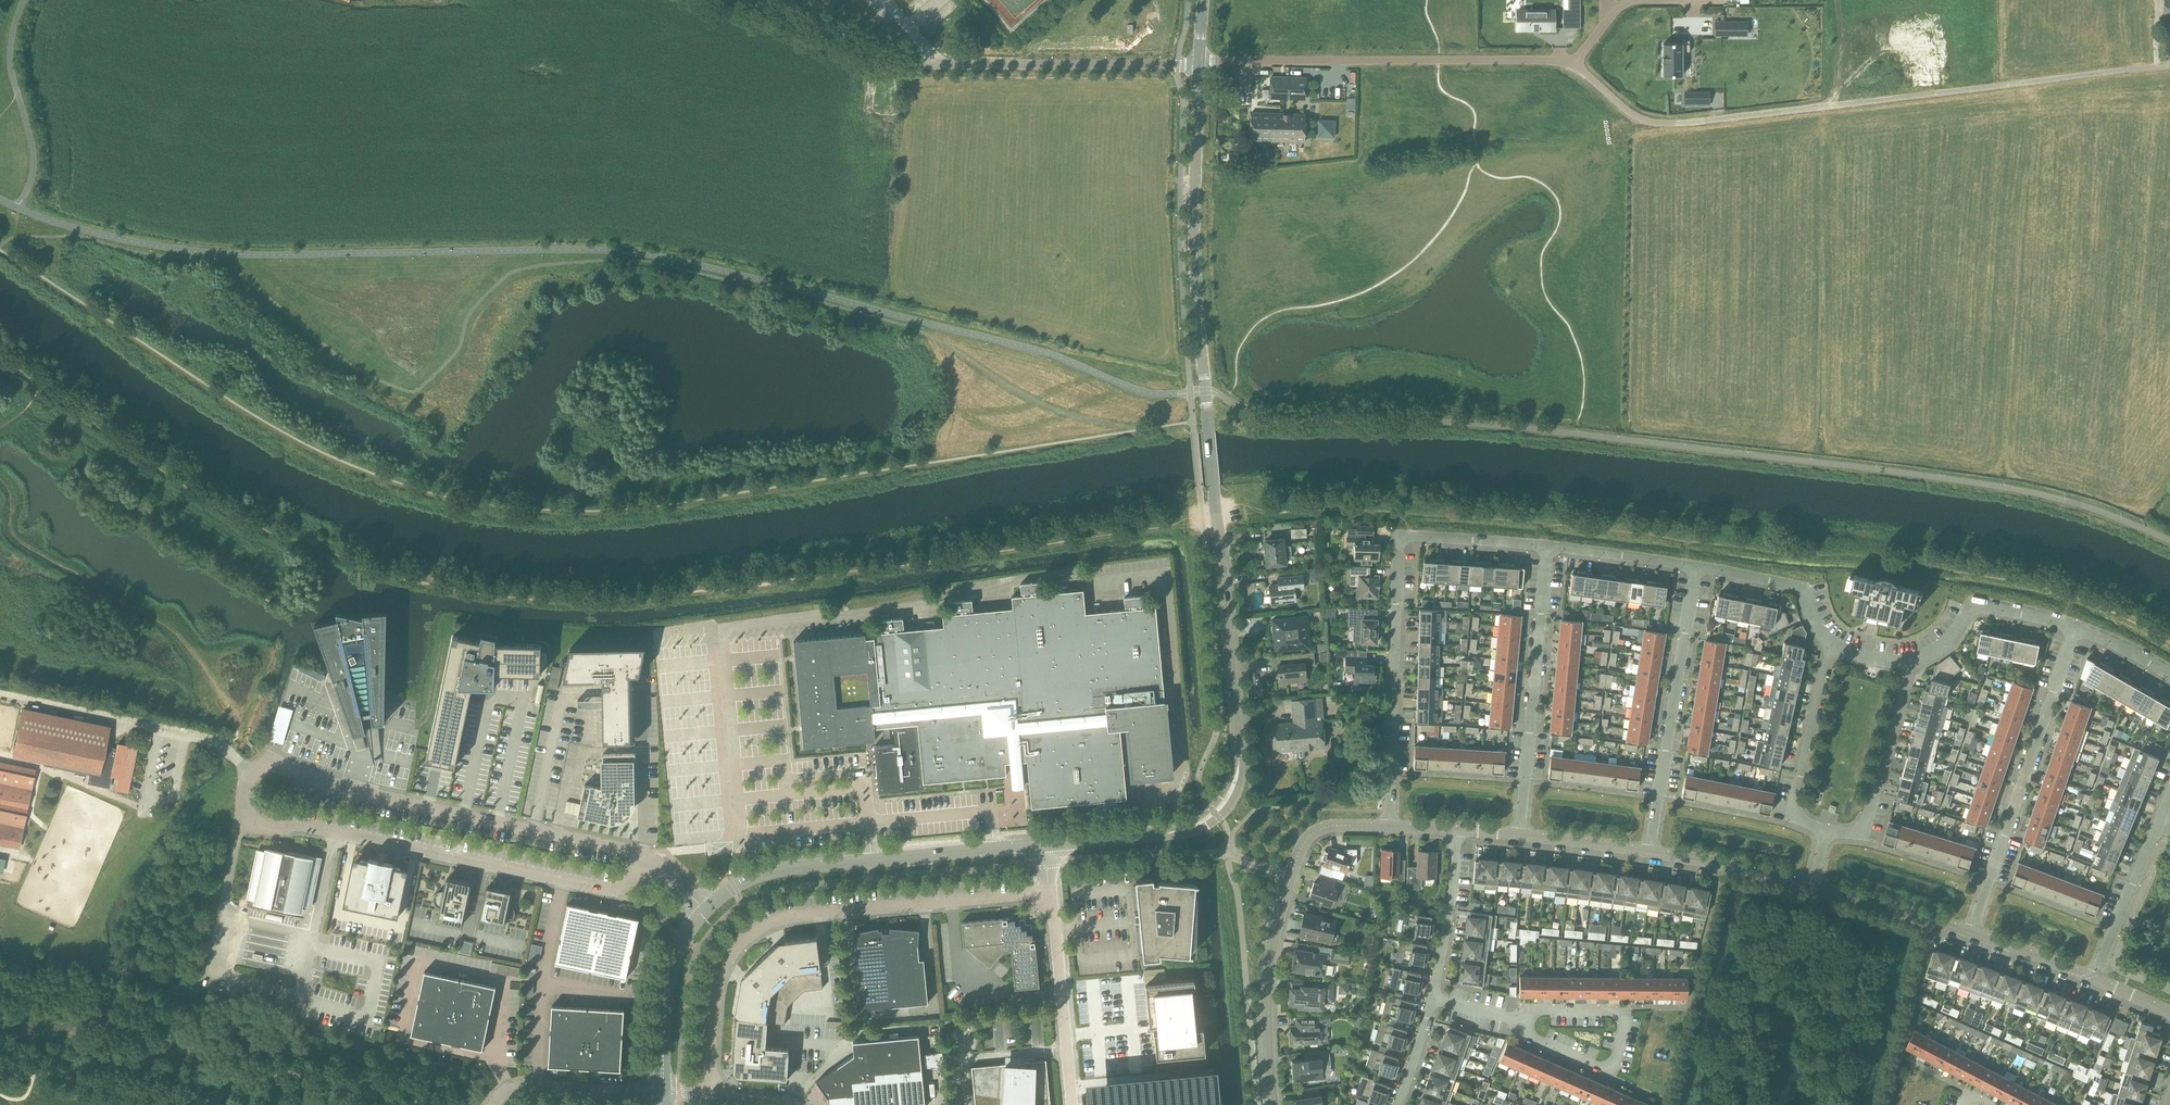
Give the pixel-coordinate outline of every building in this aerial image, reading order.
[(1580,0),(1569,0),(1569,10),(1563,10),(1563,28),(1580,28),(1580,0)] [(1554,10),(1517,11),(1517,30),(1533,30),(1533,31),(1539,31),(1539,30),(1555,30),(1554,10)] [(1747,22),(1727,22),(1727,34),(1747,34),(1747,22)] [(1663,57),(1662,57),(1662,63),(1663,63),(1663,76),(1682,76),(1682,52),(1690,52),(1690,44),(1674,44),(1671,44),(1663,44),(1663,57)] [(1288,77),(1272,77),(1271,98),(1288,98),(1288,77)] [(1305,99),(1306,78),(1288,77),(1288,98),(1305,99)] [(1685,93),(1685,105),(1695,105),(1706,105),(1709,105),(1709,93),(1695,93),(1685,93)] [(1280,127),(1280,114),(1252,113),(1251,140),(1276,140),(1276,127),(1280,127)] [(1304,141),(1305,115),(1280,114),(1280,127),(1276,127),(1276,140),(1304,141)] [(1335,120),(1318,120),(1318,136),(1334,137),(1335,120)] [(1379,561),(1379,544),(1371,543),(1372,539),(1373,539),(1373,526),(1357,526),(1357,529),(1347,529),(1347,545),(1355,545),(1355,560),(1361,560),(1361,565),(1372,565),(1372,561),(1379,561)] [(1307,537),(1306,528),(1291,529),(1291,538),(1307,537)] [(1292,556),(1291,545),(1283,546),(1283,539),(1265,541),(1266,550),(1266,556),(1267,556),(1268,565),(1285,563),(1284,557),(1292,556)] [(1435,581),(1436,558),(1429,558),(1429,561),(1424,561),(1422,580),(1435,581)] [(1436,558),(1435,581),(1446,582),(1448,563),(1443,562),(1444,559),(1436,558)] [(1448,563),(1446,582),(1458,583),(1460,560),(1452,560),(1452,563),(1448,563)] [(1460,560),(1458,583),(1470,584),(1471,564),(1467,564),(1467,561),(1460,560)] [(1471,564),(1470,584),(1482,585),(1483,562),(1476,561),(1476,565),(1471,564)] [(1483,562),(1482,585),(1493,585),(1495,566),(1490,566),(1491,562),(1483,562)] [(1495,566),(1493,585),(1505,586),(1507,563),(1499,563),(1499,566),(1495,566)] [(1507,563),(1505,586),(1517,587),(1519,568),(1514,567),(1514,564),(1507,563)] [(1380,588),(1380,583),(1378,583),(1378,576),(1370,575),(1370,567),(1350,567),(1349,585),(1359,585),(1358,597),(1378,597),(1378,588),(1380,588)] [(1321,580),(1320,568),(1309,569),(1311,582),(1321,580)] [(1582,594),(1585,572),(1577,571),(1577,574),(1572,573),(1569,593),(1582,594)] [(1585,572),(1582,594),(1593,596),(1596,576),(1592,576),(1592,573),(1585,572)] [(1605,597),(1608,575),(1601,574),(1600,577),(1596,576),(1593,596),(1605,597)] [(1851,574),(1847,590),(1861,593),(1857,611),(1871,615),(1869,619),(1870,619),(1871,616),(1879,619),(1879,617),(1902,622),(1906,604),(1920,608),(1924,592),(1895,585),(1896,581),(1881,578),(1880,581),(1851,574)] [(1278,577),(1279,585),(1270,586),(1271,603),(1296,601),(1295,590),(1304,589),(1302,575),(1278,577)] [(1608,575),(1605,597),(1616,599),(1619,580),(1615,579),(1615,576),(1608,575)] [(1619,580),(1616,599),(1628,601),(1631,578),(1624,577),(1623,580),(1619,580)] [(1631,578),(1628,601),(1640,602),(1642,583),(1638,582),(1639,579),(1631,578)] [(1021,592),(1042,590),(1041,580),(1020,582),(1021,592)] [(1642,583),(1640,602),(1651,604),(1654,581),(1647,580),(1647,583),(1642,583)] [(1654,581),(1651,604),(1664,605),(1666,586),(1661,585),(1662,582),(1654,581)] [(1083,588),(1011,595),(1012,607),(941,614),(942,626),(794,640),(804,747),(876,740),(874,728),(894,726),(895,744),(874,746),(876,765),(874,765),(875,774),(877,773),(879,792),(925,788),(925,783),(1006,775),(1005,763),(1027,761),(1031,808),(1127,799),(1120,728),(1127,727),(1132,779),(1171,775),(1165,706),(1167,706),(1167,701),(1164,701),(1156,606),(1085,612),(1083,588)] [(1726,617),(1731,594),(1724,593),(1723,596),(1718,595),(1714,614),(1726,617)] [(1738,619),(1742,600),(1737,599),(1738,596),(1731,594),(1726,617),(1738,619)] [(1145,595),(1124,597),(1124,607),(1146,605),(1145,595)] [(1749,621),(1754,599),(1747,597),(1746,600),(1742,600),(1738,619),(1749,621)] [(971,599),(950,601),(951,611),(972,609),(971,599)] [(1514,599),(1512,612),(1519,613),(1521,600),(1514,599)] [(1761,624),(1765,604),(1760,603),(1761,600),(1754,599),(1749,621),(1761,624)] [(1779,611),(1780,604),(1769,602),(1769,605),(1765,604),(1761,624),(1771,626),(1770,632),(1772,633),(1789,624),(1785,612),(1779,611)] [(1376,643),(1377,620),(1369,619),(1369,609),(1349,608),(1348,625),(1362,626),(1362,633),(1360,633),(1359,641),(1361,641),(1361,642),(1376,643)] [(1419,621),(1440,622),(1446,622),(1446,610),(1420,609),(1419,621)] [(1582,609),(1581,618),(1591,619),(1591,613),(1591,610),(1582,609)] [(354,735),(367,732),(362,714),(365,714),(365,715),(366,715),(366,716),(367,716),(368,716),(368,715),(369,715),(369,714),(369,713),(372,713),(372,723),(385,722),(387,611),(363,613),(364,618),(336,612),(338,619),(315,624),(354,735)] [(1499,625),(1520,628),(1520,621),(1519,621),(1519,616),(1500,614),(1499,625)] [(885,629),(906,627),(905,617),(884,619),(885,629)] [(1276,649),(1308,646),(1305,617),(1273,620),(1273,622),(1273,623),(1272,623),(1272,624),(1271,625),(1271,626),(1271,627),(1271,628),(1271,629),(1271,630),(1271,631),(1272,631),(1272,632),(1273,633),(1273,634),(1274,634),(1274,635),(1276,649)] [(1560,631),(1580,633),(1581,622),(1562,620),(1562,625),(1560,625),(1560,631)] [(1440,622),(1419,621),(1419,632),(1439,633),(1440,622)] [(1788,643),(1803,646),(1807,632),(1804,628),(1802,624),(1792,630),(1788,643)] [(1498,637),(1517,638),(1517,634),(1519,634),(1520,628),(1499,625),(1498,637)] [(1976,642),(1979,643),(1978,651),(1990,654),(1994,634),(1989,633),(1990,630),(1979,628),(1976,642)] [(1642,642),(1663,645),(1664,639),(1662,638),(1663,633),(1644,630),(1642,642)] [(1580,633),(1560,631),(1559,638),(1561,638),(1560,643),(1579,644),(1580,633)] [(1419,643),(1439,644),(1439,633),(1419,632),(1419,643)] [(1994,634),(1990,654),(2001,656),(2006,634),(1999,632),(1998,635),(1994,634)] [(472,687),(482,688),(482,689),(483,689),(484,690),(485,690),(486,690),(486,689),(487,689),(487,688),(495,688),(495,673),(540,675),(541,645),(496,644),(496,637),(482,634),(480,642),(453,636),(427,760),(455,766),(472,687)] [(2006,634),(2001,656),(2013,658),(2017,639),(2012,638),(2013,635),(2006,634)] [(1517,638),(1498,637),(1497,648),(1517,650),(1518,643),(1516,643),(1517,638)] [(2017,639),(2013,658),(2024,661),(2029,638),(2022,637),(2021,640),(2017,639)] [(2040,644),(2035,643),(2036,640),(2029,638),(2024,661),(2036,663),(2040,644)] [(1702,651),(1723,655),(1725,643),(1706,640),(1705,645),(1703,645),(1702,651)] [(1663,645),(1642,642),(1640,652),(1660,656),(1660,651),(1662,651),(1663,645)] [(1803,646),(1788,643),(1784,642),(1781,655),(1784,655),(1804,659),(1805,652),(1802,651),(1803,646)] [(1439,644),(1419,643),(1418,654),(1439,655),(1439,644)] [(1579,644),(1560,643),(1560,647),(1558,647),(1557,653),(1578,655),(1579,644)] [(603,687),(602,687),(603,742),(635,742),(634,675),(639,675),(646,647),(570,648),(563,681),(603,680),(603,687)] [(1496,659),(1515,660),(1515,656),(1517,656),(1517,650),(1497,648),(1496,659)] [(1702,663),(1721,666),(1723,655),(1702,651),(1701,657),(1703,658),(1702,663)] [(1279,655),(1280,669),(1278,670),(1279,684),(1280,684),(1280,683),(1298,681),(1298,677),(1306,677),(1305,666),(1315,665),(1314,652),(1279,655)] [(1639,663),(1659,667),(1660,661),(1659,660),(1660,656),(1640,652),(1639,663)] [(1558,665),(1577,667),(1578,655),(1557,653),(1557,660),(1558,660),(1558,665)] [(1439,655),(1418,654),(1418,665),(1438,666),(1439,655)] [(1784,655),(1782,666),(1801,670),(1804,659),(1784,655)] [(1950,683),(1952,677),(1962,668),(1951,655),(1936,665),(1931,683),(1928,683),(1926,690),(1946,695),(1945,696),(1948,696),(1951,684),(1950,683)] [(1375,681),(1375,670),(1375,665),(1366,665),(1366,658),(1346,657),(1346,671),(1355,671),(1355,683),(1365,683),(1365,681),(1375,681)] [(2082,674),(2087,677),(2085,679),(2096,686),(2108,666),(2101,662),(2100,665),(2087,658),(2082,674)] [(1515,660),(1496,659),(1495,670),(1515,672),(1516,665),(1514,665),(1515,660)] [(1659,667),(1639,663),(1637,674),(1656,677),(1657,673),(1658,673),(1659,667)] [(1721,666),(1702,663),(1702,667),(1700,667),(1699,673),(1719,677),(1721,666)] [(322,682),(325,676),(302,664),(298,670),(322,682)] [(1773,675),(1779,676),(1799,681),(1801,670),(1782,666),(1775,664),(1773,675)] [(1987,666),(1980,664),(1977,672),(1984,675),(1987,666)] [(1438,666),(1418,665),(1418,676),(1438,677),(1438,666)] [(1577,667),(1558,665),(1558,670),(1556,669),(1555,676),(1576,678),(1577,667)] [(2106,691),(2116,674),(2112,672),(2114,669),(2108,666),(2096,686),(2106,691)] [(1494,681),(1513,682),(1513,678),(1515,678),(1515,672),(1495,670),(1494,681)] [(1699,684),(1718,688),(1719,677),(1699,673),(1698,679),(1700,680),(1699,684)] [(1656,677),(1637,674),(1635,685),(1656,689),(1657,682),(1655,682),(1656,677)] [(2116,697),(2128,677),(2121,674),(2120,677),(2116,674),(2106,691),(2116,697)] [(1417,687),(1438,688),(1438,677),(1418,676),(1417,687)] [(1576,678),(1555,676),(1555,682),(1556,682),(1556,687),(1575,689),(1576,678)] [(1799,681),(1779,676),(1777,687),(1796,692),(1799,681)] [(2127,703),(2136,686),(2133,684),(2134,681),(2128,677),(2116,697),(2127,703)] [(1513,682),(1494,681),(1492,692),(1513,694),(1514,688),(1512,687),(1513,682)] [(2010,692),(2028,699),(2030,694),(2031,695),(2033,688),(2014,681),(2010,692)] [(541,701),(544,685),(538,683),(535,699),(541,701)] [(1718,688),(1699,684),(1698,689),(1696,689),(1695,695),(1716,698),(1718,688)] [(1656,689),(1635,685),(1633,696),(1652,699),(1653,694),(1655,695),(1656,689)] [(1794,702),(1796,692),(1777,687),(1771,686),(1768,697),(1774,698),(1794,702)] [(2136,686),(2127,703),(2137,709),(2148,689),(2142,686),(2140,688),(2136,686)] [(1443,688),(1438,688),(1417,687),(1417,698),(1443,699),(1443,688)] [(1575,689),(1556,687),(1555,692),(1554,691),(1553,698),(1574,700),(1575,689)] [(2147,715),(2157,698),(2153,696),(2155,693),(2148,689),(2137,709),(2147,715)] [(1943,706),(1945,696),(1946,695),(1926,690),(1923,701),(1943,706)] [(1491,703),(1511,705),(1511,700),(1513,700),(1513,694),(1492,692),(1491,703)] [(2028,699),(2010,692),(2006,703),(2026,710),(2028,704),(2027,703),(2028,699)] [(1695,706),(1714,709),(1716,698),(1695,695),(1694,701),(1696,701),(1695,706)] [(1652,699),(1633,696),(1632,707),(1652,710),(1653,704),(1652,704),(1652,699)] [(2157,721),(2169,701),(2162,697),(2160,700),(2157,698),(2147,715),(2157,721)] [(1417,710),(1443,710),(1443,699),(1417,698),(1417,710)] [(1554,709),(1573,711),(1574,700),(1553,698),(1553,704),(1554,704),(1554,709)] [(1772,709),(1791,713),(1794,702),(1774,698),(1772,709)] [(1325,747),(1322,721),(1317,721),(1315,699),(1305,700),(1305,707),(1307,710),(1308,715),(1306,716),(1307,723),(1303,723),(1304,735),(1295,736),(1296,749),(1325,747)] [(1293,723),(1272,725),(1274,751),(1296,749),(1295,736),(1304,735),(1303,723),(1307,723),(1306,716),(1308,715),(1307,710),(1305,707),(1305,700),(1292,701),(1293,723)] [(1943,706),(1923,701),(1920,711),(1940,716),(1943,706)] [(2069,713),(2087,719),(2091,708),(2071,701),(2069,707),(2071,708),(2069,713)] [(2169,701),(2157,721),(2169,728),(2169,702),(2169,701)] [(538,713),(541,703),(534,702),(532,712),(538,713)] [(1511,705),(1491,703),(1490,714),(1511,716),(1512,710),(1510,709),(1511,705)] [(2003,713),(2021,720),(2023,715),(2024,716),(2026,710),(2006,703),(2003,713)] [(1714,709),(1695,706),(1694,711),(1693,711),(1692,717),(1712,720),(1714,709)] [(1652,710),(1632,707),(1630,718),(1649,721),(1650,716),(1651,717),(1652,710)] [(1763,718),(1769,720),(1789,724),(1791,713),(1772,709),(1765,707),(1763,718)] [(279,708),(271,737),(285,741),(293,712),(279,708)] [(22,709),(13,754),(24,757),(48,762),(47,765),(89,774),(88,782),(98,784),(98,782),(110,784),(111,776),(117,777),(130,779),(136,748),(117,744),(116,748),(105,746),(109,728),(22,709)] [(1573,711),(1554,709),(1553,714),(1552,713),(1551,720),(1572,722),(1573,711)] [(1443,710),(1417,710),(1416,721),(1442,722),(1443,710)] [(1943,729),(1946,718),(1940,716),(1920,711),(1917,722),(1937,727),(1943,729)] [(2021,720),(2003,713),(1999,724),(2019,731),(2021,725),(2019,724),(2021,720)] [(2087,719),(2069,713),(2068,717),(2066,717),(2064,723),(2084,729),(2087,719)] [(1511,716),(1490,714),(1489,725),(1508,727),(1509,722),(1511,722),(1511,716)] [(1692,728),(1711,731),(1712,720),(1692,717),(1691,723),(1692,723),(1692,728)] [(1649,721),(1630,718),(1628,729),(1649,732),(1650,726),(1648,726),(1649,721)] [(1572,722),(1551,720),(1550,726),(1552,726),(1552,731),(1571,733),(1572,722)] [(1767,730),(1786,735),(1789,724),(1769,720),(1767,730)] [(1934,738),(1937,727),(1917,722),(1914,733),(1934,738)] [(2062,734),(2080,740),(2084,729),(2064,723),(2062,728),(2064,729),(2062,734)] [(2019,731),(1999,724),(1996,734),(2014,741),(2015,736),(2017,737),(2019,731)] [(1958,733),(1964,735),(1966,729),(1960,727),(1958,733)] [(1711,731),(1692,728),(1691,733),(1689,733),(1688,739),(1709,742),(1711,731)] [(1649,732),(1628,729),(1626,740),(1645,744),(1646,738),(1648,738),(1649,732)] [(1786,735),(1767,730),(1764,741),(1784,746),(1786,735)] [(1934,738),(1914,733),(1912,743),(1931,749),(1934,738)] [(1964,735),(1958,733),(1956,739),(1962,741),(1964,735)] [(2014,741),(1996,734),(1992,745),(2012,752),(2014,746),(2012,745),(2014,741)] [(2080,740),(2062,734),(2061,738),(2059,738),(2057,744),(2077,750),(2080,740)] [(1978,740),(1973,738),(1967,736),(1963,747),(1974,751),(1978,740)] [(1687,745),(1689,745),(1688,751),(1707,754),(1709,742),(1688,739),(1687,745)] [(1755,750),(1781,757),(1784,746),(1764,741),(1758,740),(1755,750)] [(1928,759),(1931,749),(1912,743),(1909,754),(1928,759)] [(2055,755),(2073,761),(2077,750),(2057,744),(2055,749),(2056,750),(2055,755)] [(2110,744),(2108,750),(2114,752),(2116,746),(2110,744)] [(1988,756),(2007,762),(2008,757),(2010,758),(2012,752),(1992,745),(1988,756)] [(1425,768),(1427,747),(1415,746),(1414,766),(1419,766),(1419,768),(1425,768)] [(1427,747),(1425,768),(1431,768),(1431,767),(1436,767),(1438,747),(1427,747)] [(1447,769),(1449,748),(1438,747),(1436,767),(1441,767),(1441,769),(1447,769)] [(1449,748),(1447,769),(1453,770),(1454,768),(1458,768),(1460,749),(1449,748)] [(1951,754),(1957,756),(1959,750),(1953,748),(1951,754)] [(2160,758),(2135,748),(2130,759),(2155,769),(2160,758)] [(1469,771),(1471,749),(1460,749),(1458,768),(1463,769),(1463,770),(1469,771)] [(1471,749),(1469,771),(1476,771),(1476,770),(1481,770),(1482,750),(1471,749)] [(1492,772),(1493,751),(1482,750),(1481,770),(1485,770),(1485,772),(1492,772)] [(1752,762),(1778,768),(1781,757),(1755,750),(1752,762)] [(1493,751),(1492,772),(1498,773),(1498,771),(1503,771),(1505,752),(1493,751)] [(633,801),(636,801),(636,753),(603,754),(604,789),(585,785),(578,817),(610,823),(610,820),(613,820),(616,820),(619,820),(621,819),(624,817),(625,819),(629,816),(628,814),(630,812),(631,809),(632,807),(633,804),(633,801)] [(1925,770),(1928,759),(1909,754),(1906,765),(1925,770)] [(1957,756),(1951,754),(1949,760),(1955,762),(1957,756)] [(2105,760),(2111,762),(2113,756),(2107,754),(2105,760)] [(2073,761),(2055,755),(2053,759),(2052,759),(2050,765),(2069,771),(2073,761)] [(1559,779),(1562,758),(1551,756),(1548,776),(1553,776),(1553,778),(1559,779)] [(2007,762),(1988,756),(1985,766),(2005,773),(2007,767),(2005,766),(2007,762)] [(1571,779),(1573,759),(1562,758),(1559,779),(1566,780),(1566,778),(1571,779)] [(1573,759),(1571,779),(1575,779),(1575,781),(1581,782),(1584,760),(1573,759)] [(2155,769),(2130,759),(2126,769),(2151,779),(2155,769)] [(1593,782),(1595,762),(1584,760),(1581,782),(1588,783),(1588,781),(1593,782)] [(2111,762),(2105,760),(2103,766),(2109,768),(2111,762)] [(19,847),(35,770),(0,762),(0,843),(19,847)] [(1595,762),(1593,782),(1597,782),(1597,784),(1603,785),(1606,763),(1595,762)] [(1615,784),(1617,765),(1606,763),(1603,785),(1609,785),(1610,784),(1615,784)] [(1617,765),(1615,784),(1619,785),(1619,787),(1625,787),(1628,766),(1617,765)] [(1925,770),(1906,765),(1903,776),(1922,781),(1925,770)] [(2048,776),(2066,782),(2069,771),(2050,765),(2048,771),(2049,771),(2048,776)] [(1628,766),(1625,787),(1631,788),(1632,787),(1637,787),(1640,768),(1628,766)] [(1981,777),(1999,783),(2001,778),(2003,779),(2005,773),(1985,766),(1981,777)] [(1944,775),(1950,777),(1952,771),(1946,769),(1944,775)] [(2122,779),(2147,789),(2151,779),(2126,769),(2122,779)] [(1693,798),(1697,777),(1685,775),(1682,794),(1687,796),(1687,797),(1693,798)] [(1950,777),(1944,775),(1942,781),(1948,783),(1950,777)] [(2098,781),(2104,783),(2106,777),(2100,775),(2098,781)] [(1922,781),(1903,776),(1900,786),(1919,792),(1922,781)] [(2066,782),(2048,776),(2046,780),(2045,780),(2043,786),(2062,792),(2066,782)] [(1704,799),(1708,779),(1697,777),(1693,798),(1699,800),(1699,798),(1704,799)] [(1999,783),(1981,777),(1978,787),(1997,794),(1999,788),(1998,787),(1999,783)] [(1708,779),(1704,799),(1709,800),(1708,801),(1714,803),(1719,782),(1708,779)] [(2118,789),(2142,800),(2147,789),(2122,779),(2118,789)] [(2098,781),(2095,787),(2102,789),(2104,783),(2098,781)] [(1726,803),(1729,784),(1719,782),(1714,803),(1720,804),(1721,802),(1726,803)] [(1729,784),(1726,803),(1730,804),(1730,806),(1736,807),(1740,786),(1729,784)] [(1747,807),(1751,788),(1740,786),(1736,807),(1742,808),(1743,807),(1747,807)] [(1900,786),(1897,798),(1923,805),(1926,793),(1919,792),(1900,786)] [(2040,797),(2059,803),(2062,792),(2043,786),(2040,792),(2042,792),(2040,797)] [(1974,798),(1992,804),(1994,799),(1995,800),(1997,794),(1978,787),(1974,798)] [(1751,788),(1747,807),(1752,808),(1752,810),(1758,811),(1762,790),(1751,788)] [(2113,800),(2138,810),(2142,800),(2118,789),(2113,800)] [(1762,790),(1758,811),(1764,812),(1764,811),(1770,812),(1773,792),(1762,790)] [(1936,796),(1942,798),(1944,792),(1938,790),(1936,796)] [(1942,798),(1936,796),(1934,802),(1940,804),(1942,798)] [(2059,803),(2040,797),(2039,801),(2037,801),(2035,807),(2055,814),(2059,803)] [(1992,804),(1974,798),(1970,808),(1990,815),(1992,809),(1991,808),(1992,804)] [(2109,810),(2115,812),(2134,820),(2138,810),(2113,800),(2109,810)] [(1117,803),(1096,805),(1097,815),(1118,813),(1117,803)] [(1830,804),(1828,810),(1834,812),(1836,806),(1830,804)] [(2033,818),(2051,824),(2055,814),(2035,807),(2033,813),(2035,813),(2033,818)] [(1967,819),(1985,825),(1987,820),(1988,821),(1990,815),(1970,808),(1967,819)] [(2115,812),(2111,823),(2130,830),(2134,820),(2115,812)] [(2051,824),(2033,818),(2032,822),(2030,822),(2028,828),(2048,834),(2051,824)] [(2083,823),(2089,826),(2091,820),(2085,818),(2083,823)] [(2101,830),(2107,833),(2125,841),(2130,830),(2111,823),(2105,820),(2101,830)] [(1895,846),(1901,825),(1890,822),(1884,841),(1889,842),(1889,844),(1895,846)] [(1906,847),(1912,828),(1901,825),(1895,846),(1901,847),(1901,846),(1906,847)] [(1912,828),(1906,847),(1910,849),(1910,850),(1916,852),(1922,832),(1912,828)] [(2048,834),(2028,828),(2026,834),(2028,834),(2026,839),(2044,845),(2048,834)] [(1927,854),(1933,835),(1922,832),(1916,852),(1922,854),(1922,852),(1927,854)] [(2102,843),(2121,851),(2125,841),(2107,833),(2102,843)] [(1933,835),(1927,854),(1932,855),(1931,857),(1937,859),(1943,838),(1933,835)] [(1948,860),(1954,841),(1943,838),(1937,859),(1943,860),(1944,859),(1948,860)] [(2076,845),(2082,847),(2084,841),(2078,839),(2076,845)] [(1954,841),(1948,860),(1953,862),(1952,863),(1958,865),(1965,844),(1954,841)] [(2098,853),(2117,861),(2121,851),(2102,843),(2098,853)] [(1976,848),(1965,845),(1965,844),(1958,865),(1964,867),(1965,865),(1970,867),(1976,848)] [(1324,851),(1320,863),(1317,872),(1331,877),(1335,867),(1346,871),(1349,863),(1357,863),(1357,849),(1344,849),(1344,853),(1329,848),(1328,852),(1324,851)] [(1404,880),(1405,864),(1399,864),(1399,851),(1392,851),(1392,850),(1382,849),(1381,860),(1380,860),(1379,866),(1381,866),(1381,877),(1391,877),(1391,876),(1398,876),(1398,880),(1404,880)] [(310,906),(321,857),(288,850),(286,858),(280,857),(281,854),(259,850),(247,907),(303,919),(305,909),(296,908),(297,903),(310,906)] [(1435,877),(1436,852),(1418,851),(1418,867),(1408,866),(1407,888),(1421,889),(1422,877),(1435,877)] [(2094,864),(2112,872),(2117,861),(2098,853),(2094,864)] [(346,893),(343,906),(398,917),(401,904),(401,902),(407,878),(408,870),(401,868),(393,867),(394,864),(369,859),(368,861),(361,860),(353,858),(352,866),(347,890),(347,891),(346,893)] [(1485,883),(1487,860),(1480,859),(1479,861),(1475,860),(1473,882),(1485,883)] [(1496,889),(1497,884),(1499,862),(1494,862),(1495,860),(1487,860),(1485,883),(1485,888),(1496,889)] [(1508,885),(1511,862),(1503,861),(1503,863),(1499,862),(1497,884),(1508,885)] [(1520,886),(1522,865),(1518,864),(1518,862),(1511,862),(1508,885),(1520,886)] [(1532,887),(1534,864),(1527,863),(1527,865),(1522,865),(1520,886),(1532,887)] [(2013,881),(2018,883),(2017,885),(2023,887),(2030,867),(2020,863),(2013,881)] [(1543,894),(1546,867),(1542,867),(1542,865),(1534,864),(1532,887),(1531,893),(1543,894)] [(1554,895),(1555,895),(1558,867),(1550,866),(1550,868),(1546,867),(1543,894),(1543,895),(1554,896),(1554,895)] [(1566,897),(1569,870),(1565,869),(1565,868),(1558,867),(1555,895),(1566,897)] [(2034,889),(2041,871),(2030,867),(2023,887),(2029,889),(2029,888),(2034,889)] [(1578,898),(1582,870),(1574,869),(1574,870),(1569,870),(1566,897),(1578,898)] [(1589,900),(1593,873),(1589,872),(1589,871),(1582,870),(1578,898),(1589,900)] [(2041,871),(2034,889),(2038,891),(2038,893),(2044,895),(2051,875),(2041,871)] [(1601,901),(1605,873),(1598,872),(1597,874),(1593,873),(1589,900),(1601,901)] [(1613,903),(1617,876),(1612,876),(1613,874),(1605,873),(1601,901),(1613,903)] [(1333,889),(1336,879),(1322,875),(1319,884),(1314,882),(1309,896),(1321,900),(1320,903),(1331,906),(1336,890),(1333,889)] [(1624,905),(1629,876),(1621,875),(1621,877),(1617,876),(1613,903),(1624,905)] [(2054,897),(2062,879),(2051,875),(2044,895),(2049,897),(2050,895),(2054,897)] [(1636,907),(1640,880),(1636,879),(1636,878),(1629,876),(1624,905),(1636,907)] [(462,925),(471,883),(447,878),(444,891),(442,890),(440,891),(438,892),(436,893),(435,895),(434,897),(434,900),(435,902),(436,904),(437,905),(439,907),(441,907),(438,920),(462,925)] [(1143,959),(1161,958),(1160,953),(1190,956),(1196,884),(1159,881),(1159,883),(1154,882),(1153,878),(1136,880),(1139,915),(1136,915),(1136,923),(1140,924),(1143,959)] [(1636,907),(1647,908),(1647,909),(1652,880),(1645,879),(1644,881),(1640,880),(1636,907)] [(2062,879),(2054,897),(2059,899),(2058,901),(2064,903),(2072,883),(2062,879)] [(1659,910),(1663,884),(1659,883),(1659,881),(1652,880),(1647,909),(1659,910)] [(1670,913),(1671,908),(1675,884),(1668,883),(1668,885),(1663,884),(1659,910),(1670,913)] [(2075,905),(2082,887),(2072,883),(2064,903),(2070,905),(2071,903),(2075,905)] [(1671,908),(1683,910),(1687,888),(1682,887),(1683,886),(1675,884),(1671,908)] [(515,915),(515,912),(515,910),(514,908),(513,906),(511,905),(509,904),(511,892),(487,887),(481,918),(505,923),(505,921),(507,921),(509,921),(511,920),(513,918),(514,917),(515,915)] [(1693,917),(1699,889),(1691,887),(1691,889),(1687,888),(1683,910),(1682,915),(1693,917)] [(2082,887),(2075,905),(2080,907),(2079,908),(2085,911),(2093,890),(2082,887)] [(1705,919),(1710,893),(1706,892),(1706,890),(1699,889),(1693,917),(1705,919)] [(2093,890),(2085,911),(2091,913),(2091,911),(2096,913),(2103,895),(2093,890)] [(639,919),(595,910),(567,904),(567,905),(568,905),(555,964),(556,964),(556,963),(625,978),(625,979),(626,979),(639,920),(639,919)] [(1431,936),(1433,928),(1430,927),(1431,916),(1404,912),(1404,913),(1403,919),(1406,920),(1404,932),(1431,936)] [(1490,926),(1490,927),(1495,928),(1497,915),(1470,912),(1469,916),(1468,916),(1467,923),(1490,926)] [(1330,942),(1332,932),(1335,921),(1305,913),(1300,935),(1330,942)] [(1039,986),(1035,939),(1033,939),(1031,923),(1026,924),(1025,918),(1010,919),(1009,917),(962,922),(964,946),(966,946),(965,947),(990,967),(1004,950),(1011,949),(1015,989),(1039,986)] [(1489,938),(1490,927),(1490,926),(1467,923),(1466,931),(1468,931),(1467,935),(1489,938)] [(882,933),(882,929),(854,932),(857,955),(885,952),(883,933),(882,933)] [(928,1003),(924,959),(919,960),(917,929),(883,933),(885,952),(887,974),(890,1006),(928,1003)] [(1332,932),(1330,942),(1333,943),(1334,943),(1335,942),(1336,942),(1337,941),(1338,940),(1338,939),(1339,938),(1339,937),(1338,935),(1338,934),(1337,933),(1336,933),(1332,932)] [(1464,947),(1487,950),(1489,938),(1467,935),(1466,939),(1465,939),(1464,947)] [(765,1021),(767,1021),(785,1024),(788,1006),(805,990),(823,988),(821,973),(817,974),(816,969),(821,969),(817,937),(785,941),(786,944),(777,948),(775,946),(746,974),(748,976),(743,984),(740,984),(735,1015),(738,1016),(739,1016),(766,1020),(765,1021)] [(1374,939),(1371,954),(1377,955),(1380,940),(1374,939)] [(471,954),(473,943),(461,940),(459,952),(471,954)] [(1426,964),(1428,956),(1424,956),(1427,945),(1399,940),(1398,947),(1401,948),(1399,959),(1426,964)] [(1464,959),(1486,961),(1487,950),(1464,947),(1463,954),(1465,954),(1464,959)] [(1350,964),(1352,952),(1332,949),(1331,961),(1350,964)] [(1324,975),(1327,955),(1295,950),(1292,969),(1303,970),(1303,973),(1309,974),(1309,973),(1324,975)] [(1937,980),(1946,953),(1939,951),(1938,952),(1934,951),(1925,976),(1937,980)] [(885,952),(857,955),(859,977),(887,974),(885,952)] [(1948,984),(1957,958),(1952,957),(1953,955),(1946,953),(1937,980),(1948,984)] [(1961,959),(1957,958),(1948,984),(1959,988),(1969,960),(1961,958),(1961,959)] [(1484,973),(1486,961),(1464,959),(1463,963),(1462,963),(1461,970),(1484,973)] [(1970,991),(1979,966),(1975,965),(1975,963),(1969,960),(1959,988),(1970,991)] [(1981,995),(1991,968),(1984,966),(1983,967),(1979,966),(1970,991),(1981,995)] [(1420,993),(1421,985),(1418,984),(1421,973),(1394,967),(1393,968),(1394,968),(1392,975),(1395,975),(1392,987),(1420,993)] [(1992,999),(2001,974),(1997,973),(1998,971),(1991,968),(1981,995),(1992,999)] [(1460,978),(1462,978),(1461,982),(1488,986),(1489,973),(1484,973),(1461,970),(1460,978)] [(483,1049),(496,986),(495,986),(495,987),(425,972),(426,971),(425,971),(411,1034),(483,1050),(483,1049)] [(887,974),(859,977),(862,1009),(890,1006),(887,974)] [(2003,1003),(2005,999),(2013,977),(2006,974),(2005,975),(2001,974),(1992,999),(2003,1003)] [(1531,996),(1531,976),(1520,976),(1519,996),(1531,996)] [(1531,976),(1531,996),(1542,997),(1542,976),(1531,976)] [(1553,997),(1553,977),(1542,976),(1542,997),(1553,997)] [(1553,977),(1553,997),(1564,997),(1564,977),(1553,977)] [(1575,997),(1576,977),(1564,977),(1564,997),(1575,997)] [(1576,977),(1575,997),(1587,997),(1587,977),(1576,977)] [(1598,997),(1598,977),(1587,977),(1587,997),(1598,997)] [(1598,977),(1598,997),(1609,997),(1609,977),(1598,977)] [(1620,997),(1620,977),(1609,977),(1609,997),(1620,997)] [(1620,977),(1620,997),(1631,997),(1631,977),(1620,977)] [(1642,998),(1642,977),(1631,977),(1631,997),(1642,998)] [(1642,977),(1642,998),(1653,998),(1654,978),(1642,977)] [(2016,1003),(2024,982),(2019,981),(2020,979),(2013,977),(2005,999),(2016,1003)] [(1665,998),(1665,978),(1654,978),(1653,998),(1665,998)] [(1665,978),(1665,998),(1676,998),(1676,978),(1665,978)] [(1676,978),(1676,998),(1687,998),(1687,978),(1676,978)] [(1199,1021),(1195,981),(1146,986),(1150,1026),(1158,1025),(1159,1031),(1155,1032),(1157,1057),(1206,1052),(1203,1027),(1195,1028),(1195,1022),(1199,1021)] [(2025,1012),(2027,1007),(2035,985),(2028,982),(2028,984),(2024,982),(2016,1003),(2014,1007),(2025,1012)] [(1331,1000),(1332,985),(1318,984),(1318,988),(1302,987),(1301,989),(1291,989),(1290,1004),(1301,1004),(1300,1007),(1322,1008),(1323,1001),(1324,1001),(1324,999),(1331,1000)] [(1348,993),(1348,984),(1340,984),(1339,993),(1348,993)] [(2038,1011),(2046,991),(2042,989),(2042,988),(2035,985),(2027,1007),(2038,1011)] [(2047,1020),(2057,994),(2050,991),(2050,992),(2046,991),(2038,1011),(2036,1016),(2047,1020)] [(1928,1004),(1931,998),(1923,994),(1920,1000),(1928,1004)] [(2058,1025),(2068,1000),(2064,998),(2064,996),(2057,994),(2047,1020),(2058,1025)] [(1412,1021),(1414,1013),(1411,1013),(1414,1001),(1387,995),(1386,1002),(1388,1003),(1385,1014),(1412,1021)] [(1931,998),(1928,1004),(1936,1007),(1939,1001),(1931,998)] [(2068,1029),(2079,1003),(2072,1000),(2072,1001),(2068,1000),(2058,1025),(2068,1029)] [(2080,1034),(2090,1009),(2086,1007),(2086,1005),(2079,1003),(2068,1029),(2080,1034)] [(1949,1013),(1952,1007),(1944,1004),(1942,1010),(1949,1013)] [(621,1070),(624,1010),(623,1009),(623,1010),(553,1006),(553,1005),(552,1005),(549,1065),(548,1065),(548,1066),(621,1070)] [(1952,1007),(1949,1013),(1957,1017),(1960,1011),(1952,1007)] [(2090,1038),(2092,1033),(2101,1012),(2094,1009),(2094,1010),(2090,1009),(2080,1034),(2090,1038)] [(2101,1012),(2092,1033),(2103,1038),(2112,1018),(2107,1016),(2108,1015),(2101,1012)] [(1971,1023),(1973,1017),(1965,1013),(1963,1019),(1971,1023)] [(787,1081),(789,1053),(789,1048),(766,1047),(767,1021),(765,1021),(766,1020),(739,1016),(738,1016),(738,1021),(735,1021),(732,1061),(735,1061),(735,1069),(739,1069),(739,1074),(747,1075),(747,1078),(787,1081)] [(1973,1017),(1971,1023),(1979,1027),(1981,1020),(1973,1017)] [(1321,1043),(1320,1025),(1319,1025),(1319,1018),(1300,1018),(1300,1026),(1291,1026),(1291,1043),(1321,1043)] [(2128,1023),(2116,1018),(2110,1030),(2123,1035),(2128,1023)] [(2154,1025),(2142,1021),(2136,1039),(2158,1046),(2161,1039),(2159,1038),(2161,1034),(2152,1031),(2154,1025)] [(1404,1049),(1406,1041),(1403,1041),(1406,1029),(1380,1022),(1379,1022),(1380,1023),(1378,1029),(1381,1030),(1377,1041),(1404,1049)] [(1992,1032),(1994,1026),(1987,1023),(1984,1029),(1992,1032)] [(1994,1026),(1992,1032),(2000,1036),(2002,1030),(1994,1026)] [(1444,1037),(1471,1047),(1475,1036),(1450,1027),(1448,1031),(1447,1030),(1444,1037)] [(1915,1030),(1906,1047),(1916,1053),(1926,1035),(1915,1030)] [(2013,1042),(2016,1036),(2008,1032),(2005,1038),(2013,1042)] [(2106,1041),(2112,1043),(2115,1035),(2109,1033),(2106,1041)] [(1926,1035),(1916,1053),(1926,1058),(1936,1040),(1926,1035)] [(919,1036),(853,1042),(854,1055),(816,1081),(828,1097),(852,1095),(852,1082),(875,1079),(874,1073),(922,1068),(919,1036)] [(2016,1036),(2013,1042),(2021,1045),(2024,1039),(2016,1036)] [(1471,1048),(1471,1047),(1444,1037),(1442,1045),(1443,1045),(1442,1049),(1467,1058),(1471,1048)] [(1501,1048),(1505,1039),(1498,1037),(1495,1045),(1501,1048)] [(2128,1048),(2153,1057),(2155,1052),(2156,1053),(2158,1046),(2131,1037),(2128,1048)] [(1936,1040),(1926,1058),(1936,1063),(1945,1045),(1936,1040)] [(2112,1043),(2106,1041),(2102,1049),(2108,1051),(2112,1043)] [(1509,1065),(1517,1047),(1507,1042),(1499,1061),(1509,1065)] [(2034,1051),(2037,1045),(2029,1042),(2026,1048),(2034,1051)] [(1946,1068),(1955,1050),(1945,1045),(1936,1063),(1946,1068)] [(2037,1045),(2034,1051),(2042,1055),(2045,1049),(2037,1045)] [(1517,1047),(1509,1065),(1519,1070),(1528,1051),(1517,1047)] [(2124,1060),(2129,1061),(2151,1068),(2154,1061),(2152,1060),(2153,1057),(2128,1048),(2124,1060)] [(1331,1066),(1329,1049),(1309,1051),(1310,1059),(1292,1061),(1293,1061),(1295,1081),(1302,1080),(1302,1082),(1315,1081),(1315,1079),(1322,1078),(1321,1067),(1331,1066)] [(1394,1077),(1397,1069),(1394,1068),(1398,1057),(1371,1049),(1369,1056),(1372,1057),(1368,1068),(1394,1077)] [(1467,1058),(1442,1049),(1440,1053),(1439,1052),(1436,1059),(1458,1068),(1463,1070),(1467,1058)] [(1955,1050),(1946,1068),(1956,1073),(1965,1055),(1955,1050)] [(1530,1074),(1538,1056),(1528,1051),(1519,1070),(1530,1074)] [(2055,1061),(2058,1055),(2050,1051),(2047,1057),(2055,1061)] [(2106,1057),(2100,1054),(2096,1062),(2102,1065),(2106,1057)] [(1966,1079),(1975,1061),(1965,1055),(1956,1073),(1966,1079)] [(2058,1055),(2055,1061),(2063,1064),(2066,1058),(2058,1055)] [(1538,1056),(1530,1074),(1540,1079),(1548,1060),(1538,1056)] [(1495,1060),(1489,1057),(1486,1065),(1492,1068),(1495,1060)] [(1458,1068),(1436,1059),(1433,1067),(1435,1067),(1434,1071),(1454,1079),(1458,1068)] [(972,1067),(975,1104),(1051,1104),(1046,1060),(972,1067)] [(1550,1083),(1558,1065),(1548,1060),(1540,1079),(1550,1083)] [(2069,1066),(2071,1068),(2075,1069),(2077,1070),(2079,1064),(2071,1060),(2069,1066)] [(1975,1061),(1966,1079),(1975,1084),(1985,1066),(1975,1061)] [(2125,1072),(2146,1079),(2148,1075),(2149,1075),(2151,1068),(2129,1061),(2125,1072)] [(1482,1073),(1488,1076),(1492,1068),(1486,1065),(1482,1073)] [(1558,1065),(1550,1083),(1560,1087),(1568,1069),(1558,1065)] [(1985,1089),(1995,1071),(1985,1066),(1975,1084),(1985,1089)] [(2090,1076),(2093,1078),(2096,1072),(2097,1070),(2091,1067),(2087,1075),(2090,1076)] [(828,1097),(828,1104),(925,1104),(922,1068),(874,1073),(875,1079),(852,1082),(852,1095),(828,1097)] [(1570,1092),(1578,1074),(1568,1069),(1560,1087),(1570,1092)] [(2081,1072),(2077,1070),(2075,1069),(2072,1075),(2079,1078),(2081,1072)] [(1454,1079),(1434,1071),(1432,1075),(1430,1074),(1428,1081),(1450,1090),(1454,1079)] [(1995,1071),(1985,1089),(1995,1094),(2005,1076),(1995,1071)] [(2087,1075),(2084,1073),(2082,1072),(2081,1072),(2079,1078),(2087,1082),(2090,1076),(2087,1075)] [(2102,1074),(2096,1072),(2093,1078),(2092,1079),(2099,1082),(2102,1074)] [(2122,1084),(2144,1091),(2147,1083),(2145,1083),(2146,1079),(2125,1072),(2122,1084)] [(1578,1074),(1570,1092),(1581,1096),(1589,1078),(1578,1074)] [(1384,1104),(1387,1097),(1384,1096),(1388,1085),(1362,1075),(1362,1076),(1360,1082),(1362,1083),(1358,1095),(1384,1104)] [(2005,1099),(2014,1081),(2005,1076),(1995,1094),(2005,1099)] [(1589,1078),(1581,1096),(1591,1101),(1599,1082),(1589,1078)] [(1450,1090),(1428,1081),(1425,1089),(1427,1089),(1425,1093),(1446,1101),(1446,1100),(1450,1090)] [(1490,1083),(1483,1081),(1480,1089),(1486,1091),(1490,1083)] [(2014,1081),(2005,1099),(2015,1104),(2024,1086),(2014,1081)] [(1591,1101),(1600,1104),(1601,1104),(1609,1087),(1599,1082),(1591,1101)] [(2118,1095),(2139,1101),(2140,1097),(2142,1098),(2144,1091),(2122,1084),(2118,1095)] [(1208,1085),(1201,1085),(1098,1095),(1099,1104),(1210,1104),(1208,1085)] [(2098,1088),(2092,1085),(2088,1093),(2094,1096),(2098,1088)] [(2034,1092),(2024,1086),(2015,1104),(2016,1104),(2027,1104),(2034,1092)] [(1496,1096),(1498,1090),(1491,1087),(1488,1093),(1495,1095),(1496,1096)] [(1619,1091),(1609,1087),(1601,1104),(1613,1104),(1619,1091)] [(1301,1098),(1295,1099),(1296,1104),(1322,1104),(1320,1095),(1318,1096),(1318,1089),(1319,1089),(1298,1091),(1299,1092),(1300,1092),(1301,1098)] [(1477,1097),(1483,1099),(1486,1091),(1480,1089),(1477,1097)] [(1498,1090),(1496,1096),(1503,1098),(1505,1099),(1507,1093),(1498,1090)] [(1613,1104),(1625,1104),(1629,1096),(1619,1091),(1613,1104)] [(2027,1104),(2040,1104),(2044,1097),(2034,1092),(2027,1104)] [(1425,1093),(1424,1097),(1422,1096),(1420,1103),(1424,1104),(1450,1104),(1451,1102),(1446,1100),(1446,1101),(1425,1093)] [(2112,1104),(2138,1104),(2139,1101),(2118,1095),(2113,1093),(2110,1104),(2112,1104)] [(1503,1098),(1496,1096),(1495,1095),(1492,1101),(1500,1104),(1503,1098)] [(1640,1100),(1629,1096),(1625,1104),(1638,1104),(1640,1100)] [(2054,1102),(2044,1097),(2040,1104),(2052,1104),(2054,1102)]
